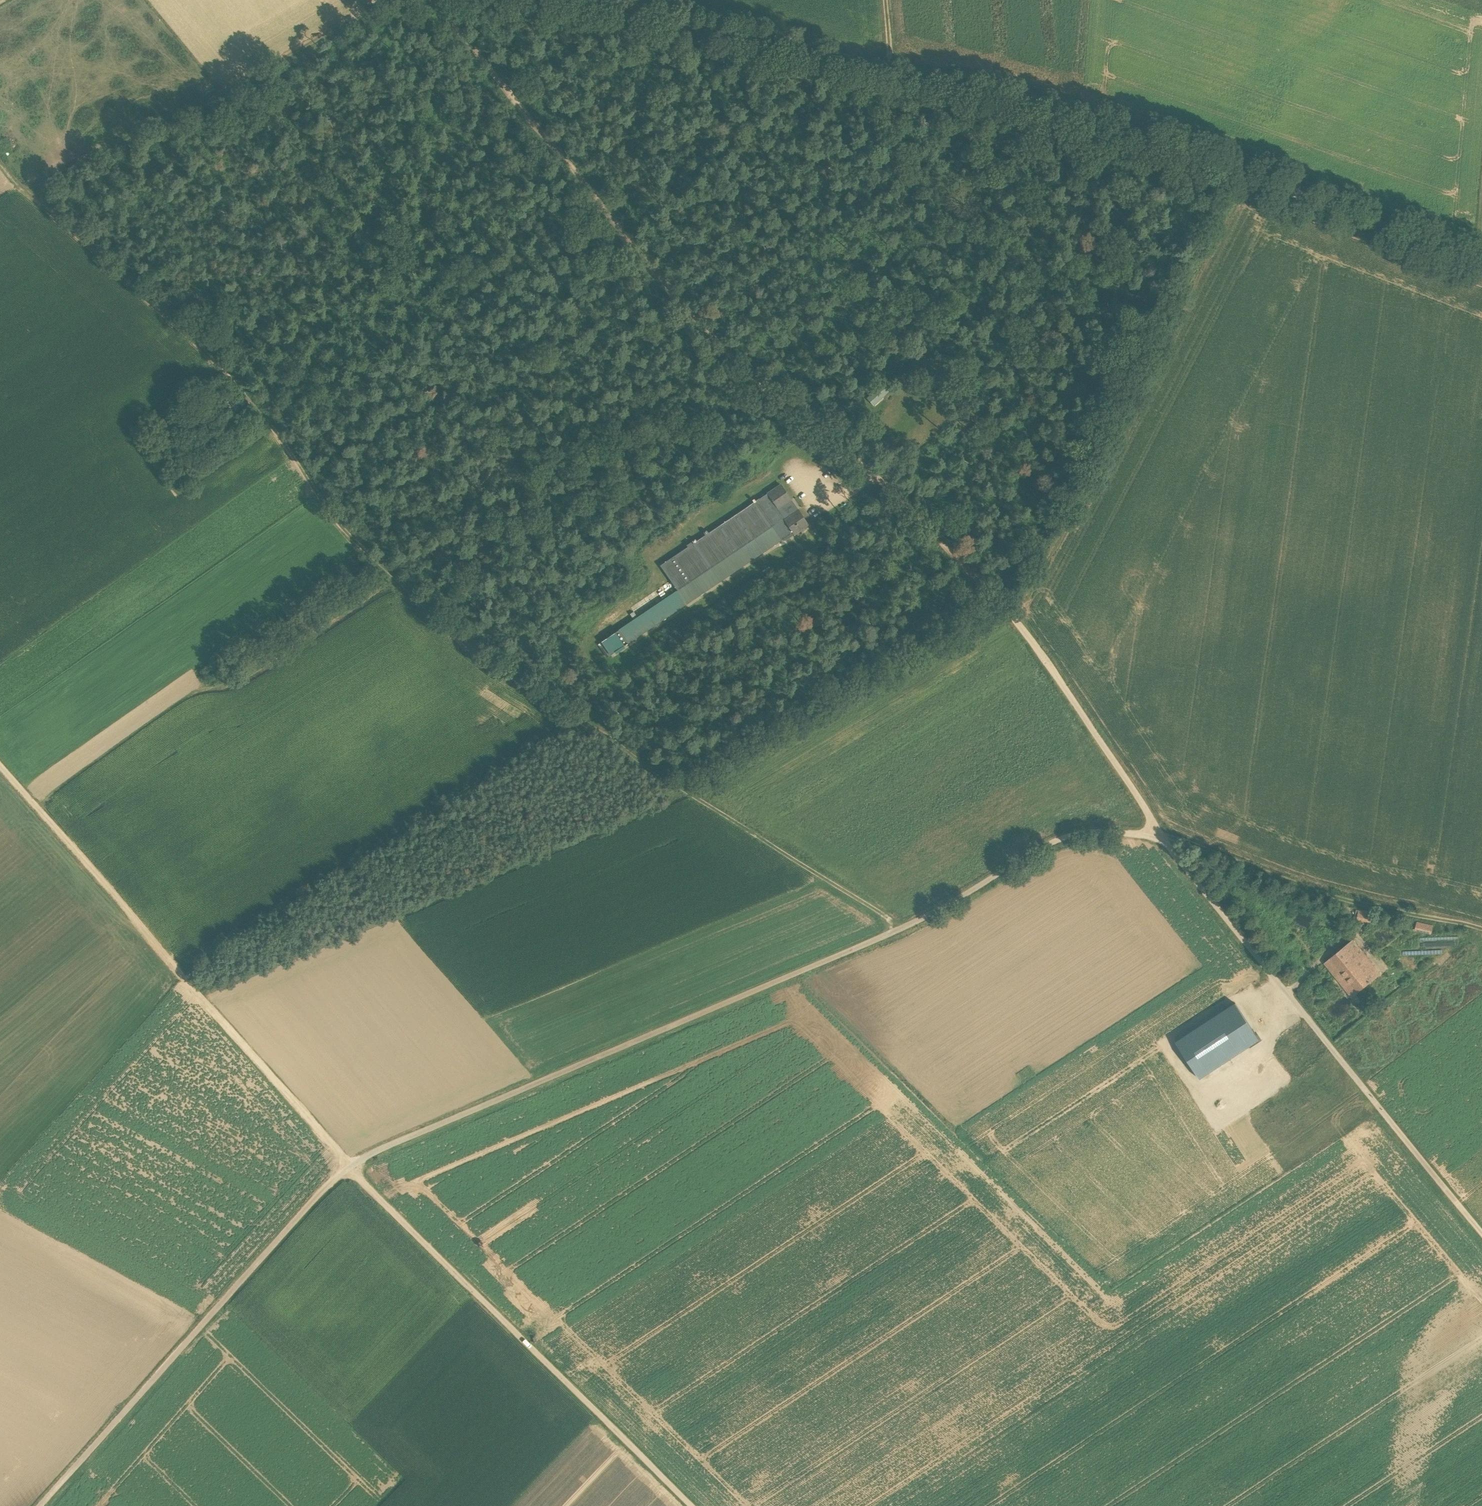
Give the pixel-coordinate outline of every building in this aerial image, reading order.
[(757,556),(782,540),(784,538),(785,540),(798,532),(808,525),(798,509),(796,510),(790,501),(791,500),(781,484),(760,499),(760,498),(752,503),(751,502),(750,503),(751,504),(745,508),(709,533),(707,530),(703,532),(705,535),(702,537),(697,541),(696,539),(692,541),(694,543),(693,544),(691,542),(687,545),(688,547),(685,549),(661,565),(679,590),(659,603),(602,641),(602,642),(610,654),(615,651),(616,653),(625,647),(624,646),(665,617),(666,618),(698,597),(697,596),(758,557),(757,556)] [(610,654),(602,642),(598,644),(607,657),(610,655),(610,654)] [(1359,909),(1357,920),(1371,923),(1373,912),(1359,909)] [(1433,925),(1417,922),(1415,930),(1431,933),(1433,925)] [(1352,996),(1380,974),(1353,940),(1325,963),(1352,996)] [(1231,982),(1114,1066),(1149,1115),(1266,1031),(1231,982)]
